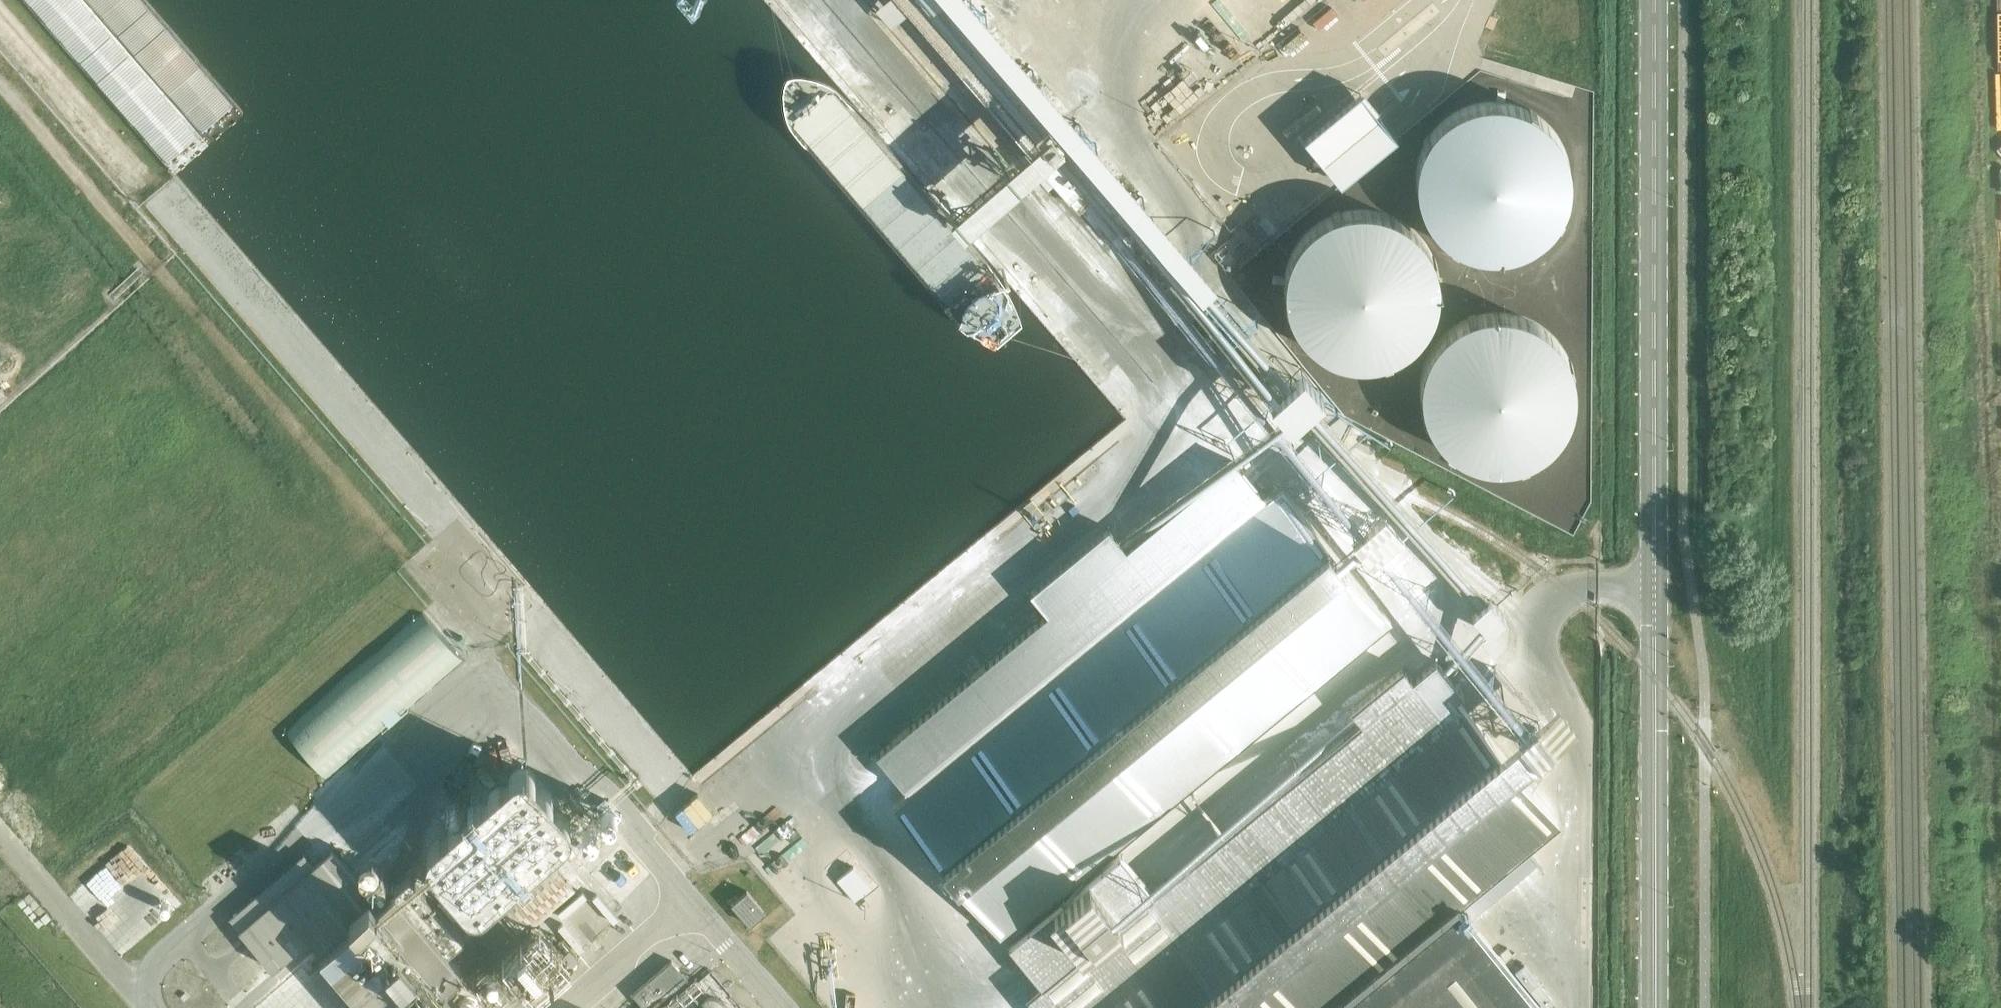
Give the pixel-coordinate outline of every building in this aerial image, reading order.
[(1571,173),(1565,149),(1551,128),(1532,113),(1508,104),(1483,103),(1457,111),(1435,127),(1420,150),(1414,176),(1417,203),(1429,228),(1448,247),(1473,258),(1500,260),(1524,254),(1545,241),(1561,221),(1570,198),(1571,173)] [(1436,281),(1429,257),(1416,236),(1396,221),(1373,212),(1348,211),(1322,219),(1300,235),(1285,258),(1278,284),(1281,311),(1293,336),(1313,355),(1338,366),(1365,368),(1389,362),(1410,348),(1426,329),(1435,306),(1436,281)] [(1575,385),(1568,361),(1555,340),(1535,325),(1512,316),(1487,315),(1461,323),(1439,339),(1424,362),(1417,388),(1420,415),(1432,440),(1452,459),(1477,470),(1504,472),(1528,466),(1549,452),(1565,433),(1574,410),(1575,385)] [(1236,461),(1235,462),(878,755),(908,793),(893,806),(1002,940),(1393,620),(1283,487),(1267,496),(1266,498),(1236,461)] [(463,658),(423,616),(288,732),(327,777),(463,658)] [(1043,983),(1027,996),(1036,1007),(1334,1007),(1458,907),(1558,826),(1456,700),(1439,713),(1403,669),(1351,711),(1360,724),(1043,983)] [(550,860),(547,857),(592,821),(541,757),(435,840),(490,908),(550,860)] [(369,1007),(496,1007),(447,951),(464,936),(411,875),(378,903),(333,850),(238,930),(272,969),(308,938),(369,1007)] [(858,861),(840,877),(861,900),(878,885),(858,861)] [(574,923),(585,915),(593,926),(607,916),(588,889),(563,907),(574,923)] [(765,912),(747,890),(731,904),(750,925),(765,912)] [(1458,907),(1334,1007),(1541,1007),(1458,907)] [(549,923),(513,958),(545,991),(582,956),(549,923)] [(644,1007),(656,1007),(688,980),(671,960),(632,994),(644,1007)] [(725,1000),(719,991),(702,1002),(706,1007),(713,1007),(725,1000)]
